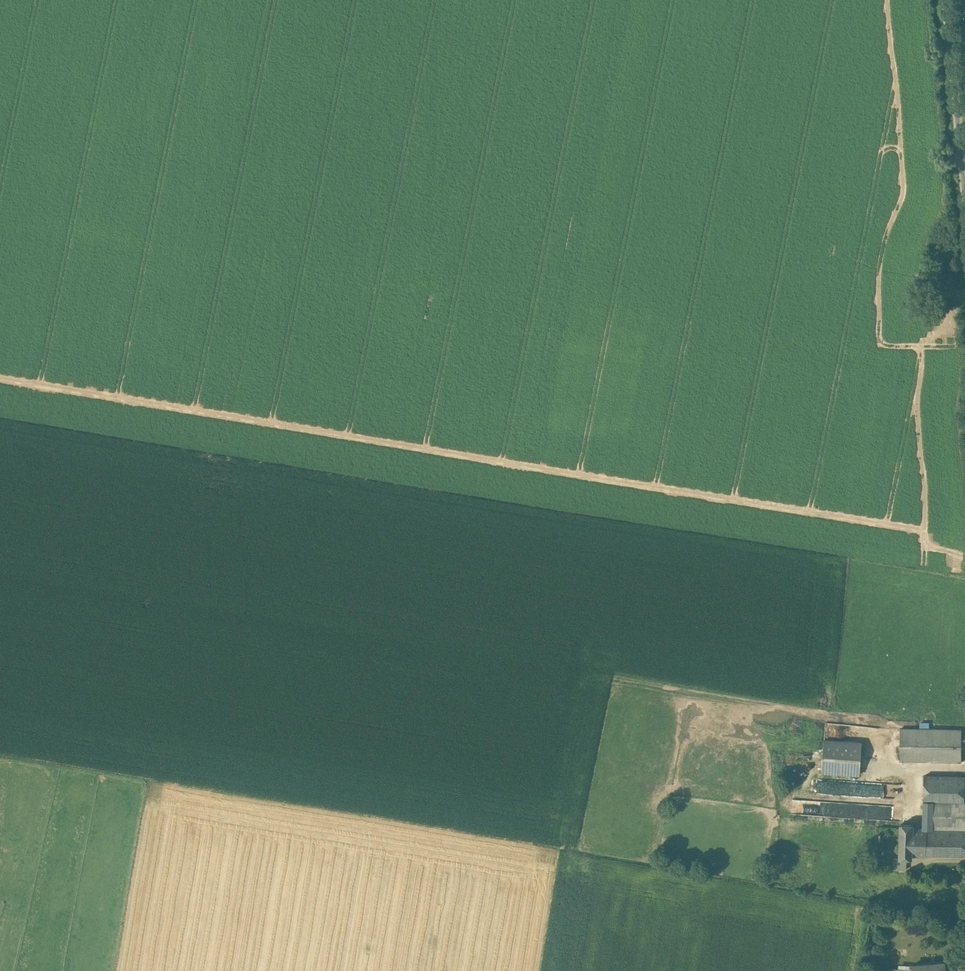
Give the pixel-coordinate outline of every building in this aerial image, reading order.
[(964,725),(901,725),(900,759),(963,760),(964,725)] [(862,740),(823,738),(822,771),(860,773),(862,740)] [(925,773),(923,825),(914,825),(914,822),(900,821),(898,858),(913,858),(913,853),(964,854),(964,773),(925,773)] [(910,964),(910,969),(876,969),(876,970),(947,970),(947,962),(910,964)]
